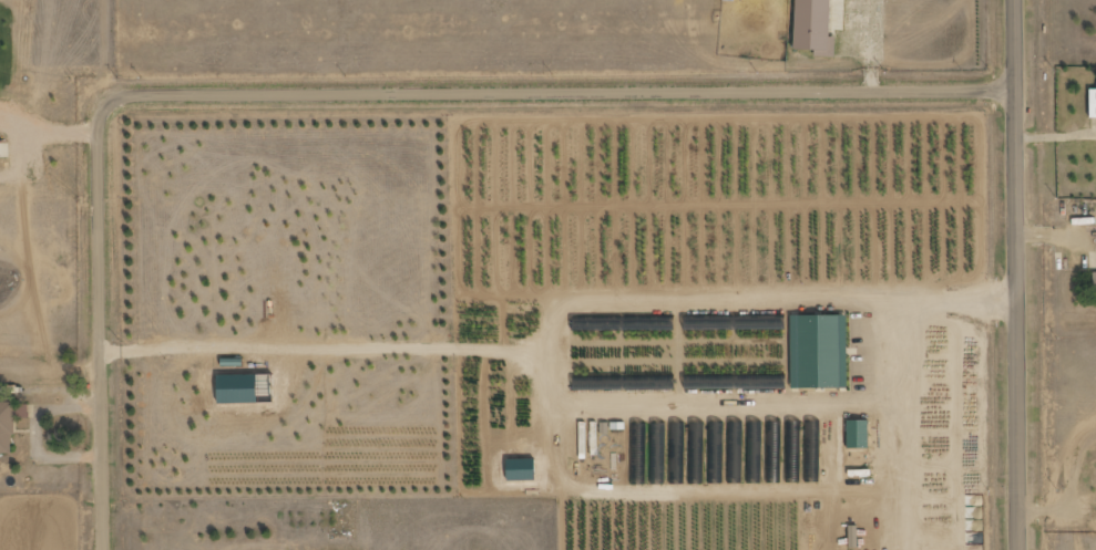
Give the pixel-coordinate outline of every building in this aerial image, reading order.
[(816,51),(816,56),(835,57),(836,27),(842,27),(842,17),(833,16),(834,0),(799,0),(797,50),(816,51)] [(792,316),(793,389),(849,389),(848,315),(792,316)] [(13,419),(28,418),(28,402),(0,403),(0,453),(13,453),(13,419)] [(850,450),(870,449),(869,421),(849,421),(850,450)] [(857,526),(849,526),(850,547),(858,547),(857,526)]
